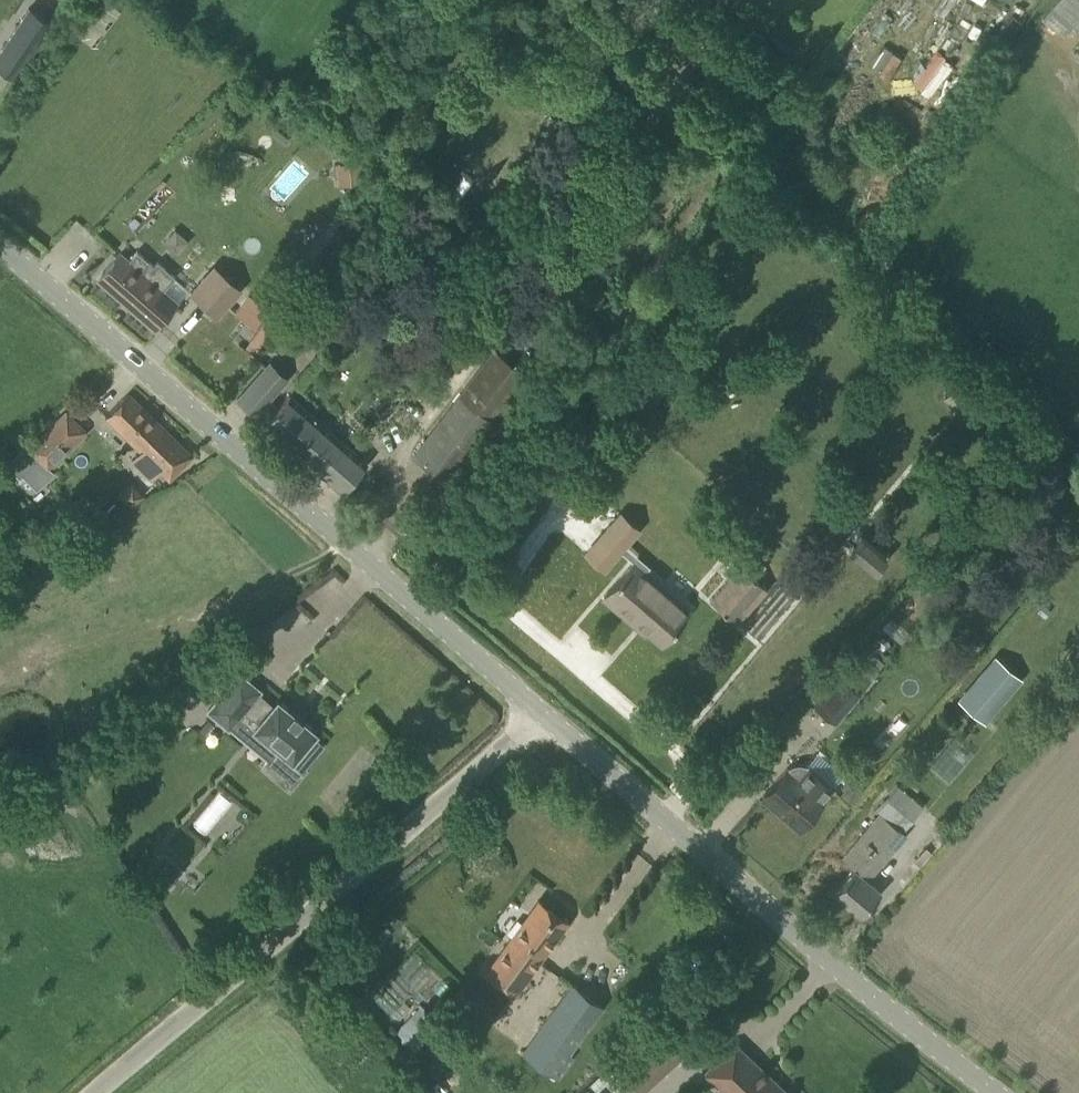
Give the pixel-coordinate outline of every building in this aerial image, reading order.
[(93,45),(118,9),(105,0),(99,0),(76,33),(93,45)] [(52,22),(29,7),(0,51),(0,67),(15,77),(52,22)] [(154,327),(169,310),(177,301),(164,289),(175,277),(158,261),(153,265),(137,250),(129,259),(122,252),(117,257),(113,261),(98,278),(154,327)] [(241,288),(215,264),(190,292),(216,316),(241,288)] [(255,326),(269,307),(250,293),(235,312),(255,326)] [(257,326),(244,346),(257,354),(270,334),(257,326)] [(494,349),(427,437),(413,455),(459,490),(483,459),(485,462),(543,387),(494,349)] [(342,491),(357,474),(368,462),(290,393),(274,409),(267,402),(289,378),(271,360),(263,369),(237,398),(255,414),(256,413),(265,421),(264,422),(342,491)] [(108,415),(141,448),(130,459),(150,480),(161,467),(171,477),(192,456),(127,394),(112,410),(108,415)] [(31,439),(6,464),(19,477),(22,474),(37,459),(47,469),(48,468),(49,469),(87,432),(66,411),(34,442),(31,439)] [(128,506),(142,497),(134,485),(120,494),(128,506)] [(619,513),(606,529),(626,546),(640,530),(619,513)] [(848,550),(875,573),(888,558),(860,535),(848,550)] [(662,642),(676,625),(689,610),(649,577),(633,563),(604,596),(636,624),(638,621),(662,642)] [(710,599),(737,623),(767,588),(739,564),(710,599)] [(836,724),(863,692),(861,691),(885,662),(864,645),(841,673),(839,671),(812,703),(836,724)] [(985,723),(1023,678),(995,655),(957,699),(985,723)] [(239,673),(208,710),(228,727),(239,715),(278,747),(263,766),(289,788),(305,768),(304,767),(323,744),(312,735),(316,731),(301,719),(302,718),(292,709),(291,710),(277,698),(271,705),(257,693),(260,690),(239,673)] [(208,719),(199,729),(205,735),(214,725),(208,719)] [(765,793),(762,797),(786,818),(799,829),(813,812),(822,802),(835,788),(808,765),(806,765),(801,763),(793,764),(790,765),(786,771),(785,770),(780,776),(765,793)] [(860,916),(874,899),(879,893),(868,883),(906,838),(900,833),(924,804),(896,783),(875,808),(879,812),(876,814),(879,816),(857,841),(843,858),(854,868),(832,893),(860,916)] [(167,891),(180,876),(158,857),(145,872),(167,891)] [(484,972),(514,994),(554,939),(567,921),(539,900),(526,918),(522,922),(484,972)] [(569,1051),(603,1005),(573,983),(522,1052),(558,1078),(574,1055),(569,1051)] [(685,1052),(662,1031),(617,1078),(633,1092),(646,1092),(685,1052)] [(734,1042),(706,1072),(728,1092),(788,1092),(734,1042)] [(588,1085),(595,1092),(615,1075),(608,1067),(588,1085)]
